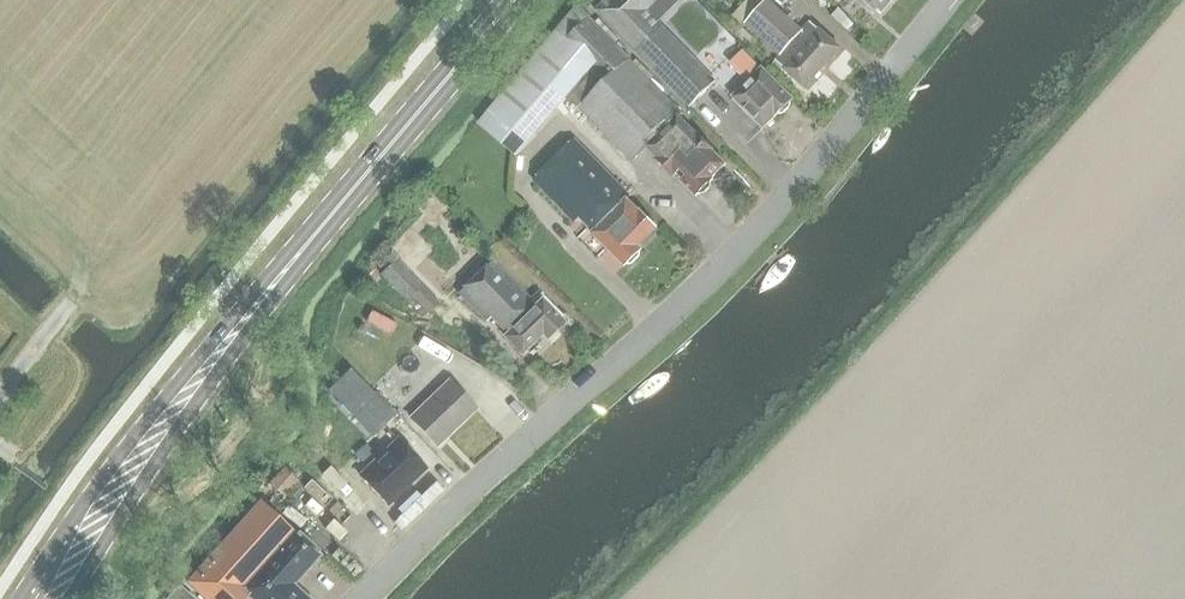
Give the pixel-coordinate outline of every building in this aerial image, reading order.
[(689,106),(714,81),(657,22),(680,0),(606,0),(595,11),(689,106)] [(804,88),(839,48),(818,29),(818,30),(810,22),(802,31),(767,0),(765,0),(744,23),(780,55),(775,61),(783,68),(783,69),(804,88)] [(880,14),(892,0),(863,0),(880,14)] [(628,60),(629,59),(577,5),(477,124),(516,156),(564,97),(577,108),(578,107),(632,162),(646,148),(657,158),(656,159),(673,175),(674,174),(695,195),(712,179),(711,178),(725,164),(711,150),(712,149),(698,134),(696,135),(678,117),(681,114),(628,60)] [(854,25),(838,8),(831,15),(848,30),(854,25)] [(792,99),(762,69),(760,70),(747,57),(738,66),(750,79),(732,97),(743,108),(742,108),(762,128),(792,99)] [(592,232),(591,233),(623,266),(640,249),(637,246),(655,228),(639,211),(638,212),(626,199),(629,196),(573,139),(532,180),(574,223),(579,218),(592,232)] [(413,265),(434,244),(414,224),(393,245),(413,265)] [(440,304),(396,259),(380,275),(407,303),(413,297),(429,314),(440,304)] [(562,323),(540,300),(534,305),(491,261),(457,293),(485,322),(490,317),(505,334),(503,336),(520,354),(540,334),(545,339),(562,323)] [(439,265),(426,280),(440,292),(453,277),(439,265)] [(326,392),(371,437),(394,415),(349,370),(326,392)] [(474,409),(448,381),(409,418),(436,446),(474,409)] [(359,477),(385,504),(424,467),(397,440),(359,477)] [(365,444),(354,454),(361,463),(373,453),(365,444)] [(284,468),(259,495),(274,509),(299,482),(284,468)] [(428,470),(407,486),(418,501),(440,485),(428,470)] [(294,532),(258,500),(248,511),(248,510),(185,581),(205,598),(242,598),(246,595),(250,598),(307,598),(292,585),(319,554),(294,531),(294,532)] [(177,586),(166,598),(191,598),(177,586)]
